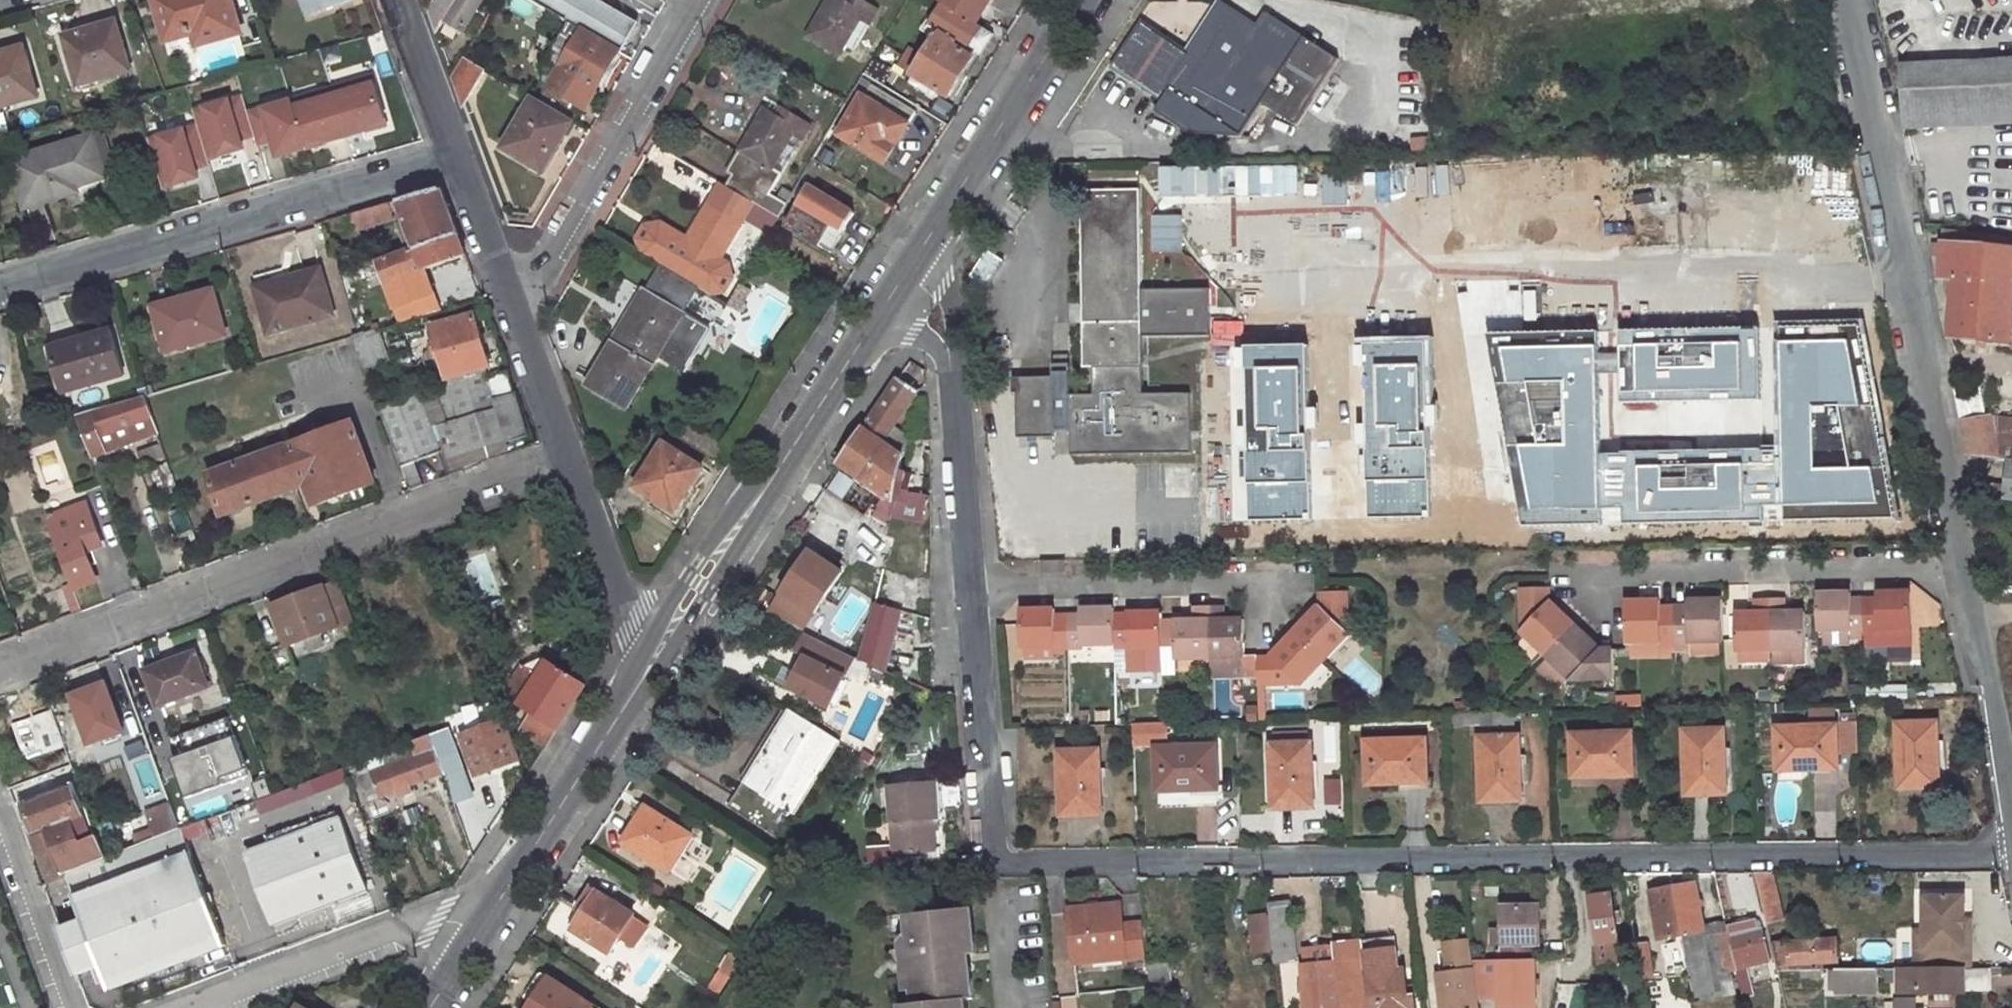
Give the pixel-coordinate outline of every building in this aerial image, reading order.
[(236,36),(226,0),(159,0),(152,2),(167,55),(236,36)] [(304,21),(349,6),(347,0),(298,0),(304,21)] [(423,13),(432,36),(439,25),(454,0),(431,0),(423,13)] [(478,0),(454,0),(439,25),(458,36),(478,0)] [(587,0),(522,0),(615,55),(631,26),(587,0)] [(876,15),(852,0),(829,0),(805,39),(836,58),(840,50),(851,57),(856,47),(876,15)] [(937,5),(974,26),(989,0),(940,0),(937,5)] [(1258,104),(1295,125),(1334,57),(1261,14),(1254,26),(1214,3),(1184,54),(1136,26),(1104,82),(1228,154),(1258,104)] [(894,67),(946,98),(985,33),(974,26),(937,5),(936,5),(923,25),(936,32),(925,51),(920,48),(917,54),(906,48),(894,67)] [(570,108),(586,104),(615,55),(566,26),(538,73),(543,92),(570,108)] [(485,56),(496,37),(479,28),(469,46),(485,56)] [(112,30),(64,43),(76,90),(124,77),(112,30)] [(0,59),(0,110),(34,100),(20,53),(0,59)] [(1904,65),(1907,126),(2011,121),(2011,59),(1904,65)] [(460,111),(479,77),(459,65),(449,81),(460,111)] [(912,115),(867,87),(838,135),(875,158),(881,148),(889,153),(912,115)] [(241,96),(143,124),(160,187),(259,158),(241,96)] [(526,105),(498,152),(531,173),(542,156),(546,158),(565,128),(526,105)] [(774,119),(760,111),(727,168),(731,171),(721,190),(749,207),(776,223),(784,209),(767,199),(779,178),(769,172),(788,137),(798,142),(806,128),(778,112),(774,119)] [(84,144),(3,167),(17,216),(70,200),(68,194),(97,185),(84,144)] [(1421,185),(1421,252),(1506,252),(1506,185),(1421,185)] [(1205,256),(1408,251),(1406,186),(1204,191),(1205,256)] [(852,218),(806,191),(782,231),(814,250),(818,243),(832,251),(852,218)] [(1206,290),(1138,291),(1136,191),(1076,192),(1079,369),(1092,369),(1093,396),(1073,396),(1074,454),(1188,452),(1187,395),(1139,395),(1138,336),(1207,335),(1206,290)] [(411,253),(376,264),(383,287),(464,263),(439,194),(394,207),(411,253)] [(1971,205),(1969,225),(2011,230),(2011,210),(1971,205)] [(749,207),(740,223),(766,239),(776,223),(749,207)] [(697,294),(714,264),(735,227),(703,208),(683,244),(678,251),(663,242),(649,266),(697,294)] [(337,240),(389,226),(383,210),(331,224),(337,240)] [(1950,337),(2011,341),(2011,237),(1943,227),(1942,244),(1941,254),(1940,275),(1947,276),(1946,286),(1954,287),(1950,337)] [(639,260),(649,266),(663,242),(678,251),(683,244),(655,228),(640,231),(632,244),(639,260)] [(1941,254),(1942,244),(1933,243),(1932,253),(1941,254)] [(731,274),(714,264),(697,294),(714,304),(731,274)] [(319,275),(254,292),(265,336),(330,320),(319,275)] [(681,320),(639,295),(583,390),(625,414),(661,352),(681,320)] [(191,308),(152,319),(163,359),(223,342),(211,299),(190,305),(191,308)] [(678,351),(684,348),(689,341),(688,333),(690,330),(691,325),(681,320),(661,352),(672,358),(676,354),(678,351)] [(1856,320),(1782,322),(1782,449),(1783,499),(1784,518),(1895,517),(1856,320)] [(469,321),(427,334),(444,382),(431,387),(433,393),(446,430),(437,432),(448,465),(470,457),(522,440),(508,398),(492,403),(481,373),(485,371),(469,321)] [(1756,323),(1616,325),(1617,396),(1757,393),(1756,323)] [(1593,325),(1484,327),(1521,524),(1599,521),(1599,505),(1597,453),(1593,325)] [(375,335),(348,342),(361,378),(385,372),(375,335)] [(61,399),(120,383),(107,338),(87,344),(88,347),(49,358),(61,399)] [(1365,519),(1429,518),(1425,338),(1361,339),(1365,519)] [(1245,522),(1309,521),(1305,341),(1241,342),(1245,522)] [(1013,377),(1016,436),(1065,434),(1063,375),(1013,377)] [(1980,382),(1957,381),(1954,391),(1966,454),(1999,458),(1990,413),(1986,414),(1980,382)] [(905,441),(891,432),(915,394),(896,382),(837,469),(882,499),(892,506),(905,441)] [(446,430),(433,393),(415,400),(437,459),(445,482),(475,471),(470,457),(448,465),(437,432),(446,430)] [(410,468),(437,459),(415,400),(375,415),(397,473),(406,497),(418,492),(410,468)] [(155,442),(147,419),(140,401),(72,420),(79,439),(87,461),(155,442)] [(348,428),(203,481),(218,522),(296,494),(294,488),(302,485),(311,511),(370,489),(348,428)] [(699,472),(659,448),(632,492),(650,503),(647,509),(675,526),(697,491),(691,487),(699,472)] [(1782,449),(1597,453),(1599,505),(1619,505),(1620,523),(1758,520),(1758,500),(1783,499),(1782,449)] [(2008,459),(2003,499),(2011,500),(2011,459),(2008,459)] [(882,499),(873,512),(889,522),(892,506),(882,499)] [(43,523),(51,545),(68,593),(91,585),(81,556),(76,543),(92,537),(82,509),(43,523)] [(76,543),(81,556),(97,550),(92,537),(76,543)] [(841,570),(805,548),(767,609),(803,631),(841,570)] [(334,587),(269,611),(283,652),(332,634),(349,628),(344,615),(334,587)] [(1546,591),(1517,591),(1517,633),(1544,658),(1573,629),(1547,604),(1546,591)] [(1339,636),(1339,592),(1310,592),(1311,605),(1287,631),(1317,661),(1339,636)] [(1910,631),(1909,596),(1876,597),(1876,602),(1862,602),(1862,637),(1863,650),(1912,648),(1910,631)] [(1847,603),(1847,597),(1813,598),(1814,633),(1848,632),(1848,637),(1862,637),(1862,602),(1847,603)] [(1751,617),(1731,617),(1733,654),(1767,653),(1766,601),(1751,602),(1751,617)] [(1802,653),(1802,615),(1781,616),(1781,601),(1766,601),(1767,653),(1802,653)] [(901,610),(873,603),(857,658),(886,672),(901,610)] [(1718,605),(1685,606),(1685,611),(1671,611),(1671,653),(1686,653),(1686,647),(1719,646),(1718,605)] [(1624,648),(1657,648),(1657,653),(1671,653),(1671,611),(1656,611),(1656,607),(1638,607),(1623,608),(1624,648)] [(1167,623),(1168,661),(1202,660),(1200,608),(1185,609),(1185,623),(1167,623)] [(1215,623),(1215,608),(1200,608),(1202,660),(1238,659),(1237,621),(1215,623)] [(1076,653),(1076,648),(1109,647),(1107,616),(1107,611),(1073,612),(1074,616),(1061,616),(1062,653),(1076,653)] [(1045,612),(1014,613),(1013,648),(1047,648),(1047,653),(1062,653),(1061,616),(1046,617),(1045,612)] [(1109,652),(1156,651),(1154,616),(1107,616),(1109,647),(1109,652)] [(1544,658),(1569,682),(1611,683),(1611,653),(1597,653),(1573,629),(1544,658)] [(1251,688),(1294,687),(1317,661),(1287,631),(1261,659),(1251,659),(1251,688)] [(825,708),(842,672),(800,651),(782,687),(825,708)] [(190,657),(141,676),(155,712),(204,693),(190,657)] [(1361,680),(1344,663),(1334,674),(1351,689),(1361,680)] [(515,711),(530,720),(518,737),(542,753),(578,696),(540,672),(534,682),(520,673),(505,698),(505,703),(515,709),(515,711)] [(41,700),(36,689),(26,692),(30,704),(41,700)] [(102,690),(72,701),(87,741),(111,732),(117,730),(102,690)] [(754,778),(749,774),(731,803),(779,834),(838,742),(794,715),(754,778)] [(1471,731),(1505,730),(1504,715),(1471,716),(1471,731)] [(197,743),(226,733),(221,721),(193,731),(197,743)] [(500,724),(458,740),(473,780),(514,765),(500,724)] [(1849,726),(1835,727),(1837,758),(1851,758),(1849,726)] [(1930,726),(1888,727),(1891,791),(1932,789),(1930,726)] [(1827,729),(1769,731),(1771,774),(1828,773),(1827,729)] [(90,747),(100,744),(101,748),(114,740),(111,732),(87,741),(90,747)] [(227,733),(164,756),(194,837),(205,832),(200,818),(231,806),(222,782),(243,774),(227,733)] [(1715,733),(1677,735),(1680,798),(1718,796),(1715,733)] [(439,778),(441,782),(459,775),(443,735),(426,741),(439,778)] [(1622,736),(1562,738),(1563,780),(1623,778),(1622,736)] [(414,762),(368,779),(377,802),(392,797),(395,804),(410,798),(407,791),(439,778),(426,741),(408,748),(414,762)] [(1511,741),(1472,742),(1474,806),(1512,804),(1511,741)] [(1419,743),(1357,746),(1359,788),(1421,785),(1419,743)] [(1303,745),(1263,747),(1266,812),(1306,810),(1303,745)] [(1207,749),(1148,751),(1149,795),(1208,793),(1207,749)] [(1090,753),(1052,754),(1054,820),(1092,819),(1090,753)] [(63,791),(56,773),(12,791),(19,808),(63,791)] [(257,809),(338,788),(334,774),(254,794),(257,809)] [(926,784),(880,787),(884,857),(925,855),(924,833),(924,823),(928,823),(926,784)] [(1322,809),(1339,809),(1338,786),(1321,787),(1322,809)] [(19,808),(38,860),(54,854),(63,878),(102,864),(92,838),(89,830),(79,834),(82,844),(74,847),(63,818),(72,815),(63,791),(19,808)] [(692,839),(644,808),(620,844),(668,875),(692,839)] [(167,811),(144,819),(92,838),(102,864),(176,836),(167,811)] [(283,840),(310,915),(362,896),(335,821),(283,840)] [(105,995),(218,952),(222,951),(179,834),(176,836),(102,864),(63,878),(79,924),(55,932),(72,977),(96,968),(105,995)] [(241,855),(269,931),(310,915),(283,840),(241,855)] [(38,860),(29,863),(38,887),(63,878),(54,854),(38,860)] [(1781,923),(1771,877),(1753,877),(1764,927),(1781,923)] [(1702,931),(1693,886),(1674,890),(1670,890),(1679,937),(1691,1004),(1734,996),(1730,977),(1735,976),(1734,972),(1724,926),(1702,931)] [(1670,890),(1650,894),(1658,940),(1679,937),(1670,890)] [(631,916),(591,892),(568,929),(608,953),(631,916)] [(1616,944),(1609,898),(1585,901),(1594,964),(1594,966),(1614,963),(1611,944),(1616,944)] [(1292,961),(1286,901),(1265,903),(1266,918),(1270,952),(1271,963),(1292,961)] [(1920,936),(1920,955),(1925,955),(1925,975),(1965,975),(1965,954),(1960,954),(1960,925),(1960,902),(1921,902),(1920,936)] [(1120,910),(1070,915),(1074,968),(1146,960),(1142,927),(1122,929),(1120,910)] [(957,1003),(964,1001),(959,958),(966,958),(961,912),(907,918),(909,937),(902,937),(894,952),(886,953),(880,960),(895,974),(904,973),(908,1007),(900,1007),(957,1007),(957,1003)] [(1537,912),(1500,913),(1501,950),(1501,964),(1529,964),(1529,949),(1537,949),(1537,912)] [(1251,954),(1270,952),(1266,918),(1247,920),(1251,954)] [(1753,931),(1751,921),(1724,926),(1734,972),(1766,965),(1758,930),(1753,931)] [(1810,934),(1798,934),(1799,945),(1810,946),(1810,934)] [(1913,937),(1912,975),(1925,975),(1925,955),(1920,955),(1920,936),(1913,937)] [(1649,966),(1645,942),(1632,944),(1636,968),(1649,966)] [(1334,946),(1334,947),(1335,966),(1304,968),(1308,1007),(1339,1007),(1339,1002),(1361,999),(1355,944),(1334,946)] [(1390,945),(1360,948),(1368,1007),(1411,1007),(1411,1005),(1405,1006),(1404,996),(1401,978),(1396,979),(1390,945)] [(1438,1001),(1446,1000),(1447,1007),(1470,1007),(1462,945),(1439,948),(1443,978),(1436,979),(1438,1001)] [(1832,966),(1831,945),(1810,946),(1799,945),(1768,946),(1773,967),(1832,966)] [(1335,966),(1334,947),(1304,949),(1306,967),(1335,966)] [(1501,950),(1490,950),(1490,965),(1496,964),(1501,964),(1501,950)] [(729,956),(720,972),(730,978),(740,962),(729,956)] [(1532,964),(1529,964),(1501,964),(1496,964),(1496,1007),(1533,1007),(1532,964)] [(1838,996),(1880,995),(1878,975),(1838,975),(1838,996)] [(1883,975),(1883,986),(1893,986),(1893,975),(1883,975)] [(1893,986),(1894,999),(1960,997),(1959,995),(1987,995),(1986,981),(2000,982),(2000,975),(1965,975),(1925,975),(1912,975),(1893,975),(1893,986)] [(589,1007),(543,976),(527,1000),(532,1004),(530,1007),(588,1007),(589,1007)]
